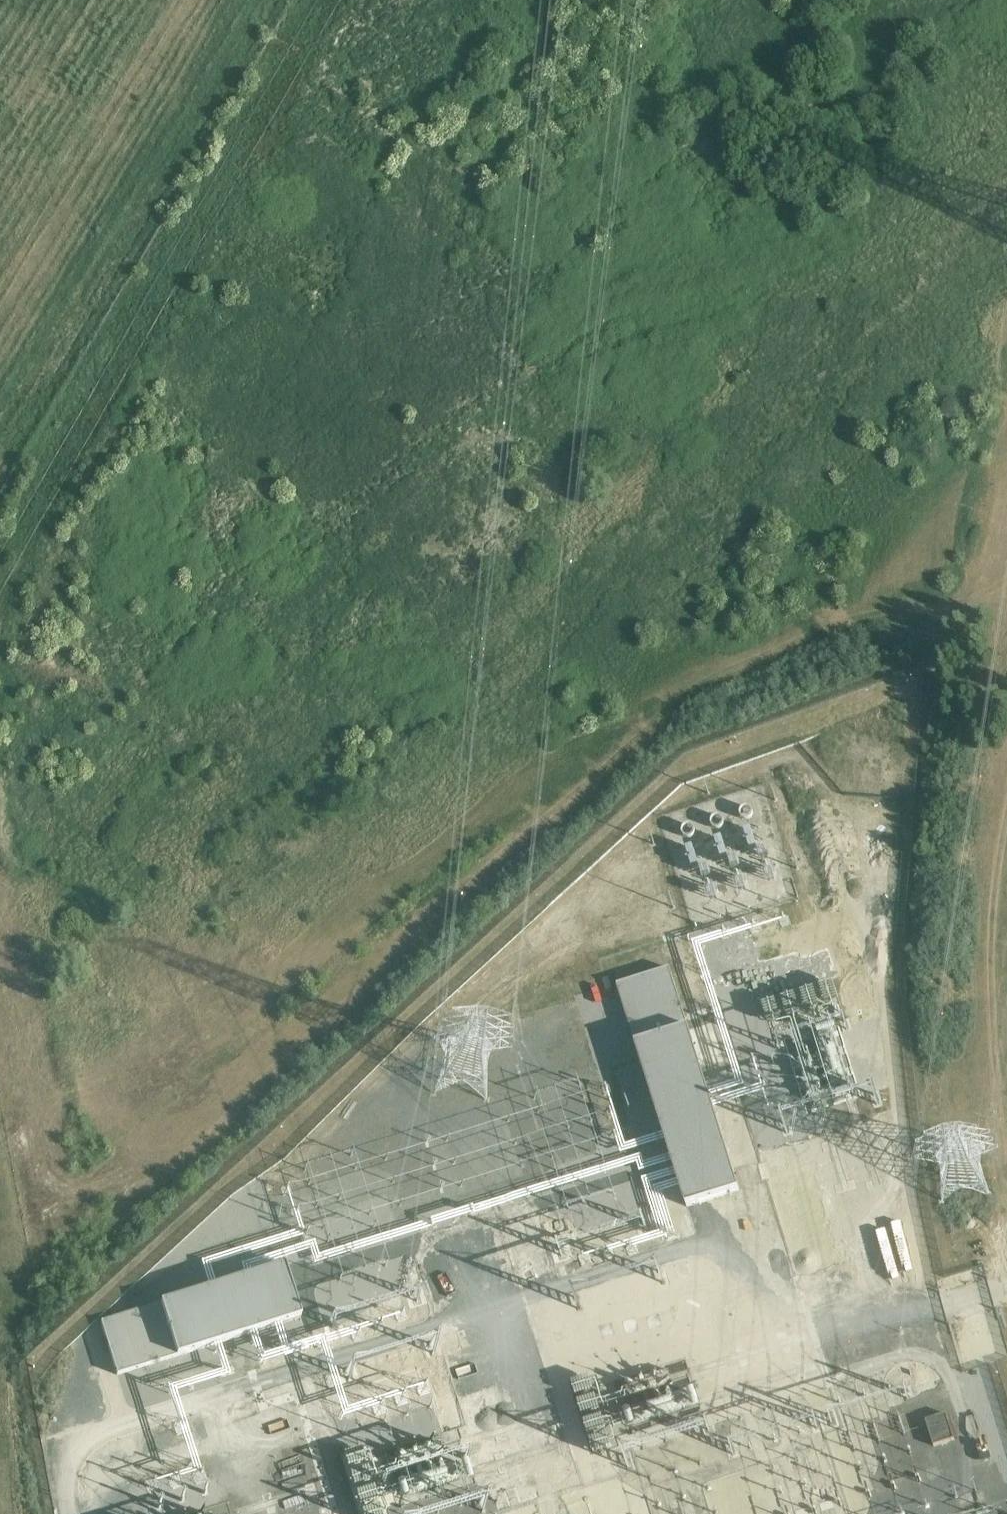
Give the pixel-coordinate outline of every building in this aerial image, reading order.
[(696,1384),(720,1378),(712,1349),(688,1355),(696,1384)] [(946,1414),(925,1420),(933,1446),(954,1439),(946,1414)] [(553,1444),(559,1467),(582,1460),(576,1438),(553,1444)] [(285,1495),(307,1489),(305,1480),(283,1486),(285,1495)] [(492,1497),(495,1507),(517,1502),(514,1491),(492,1497)]
